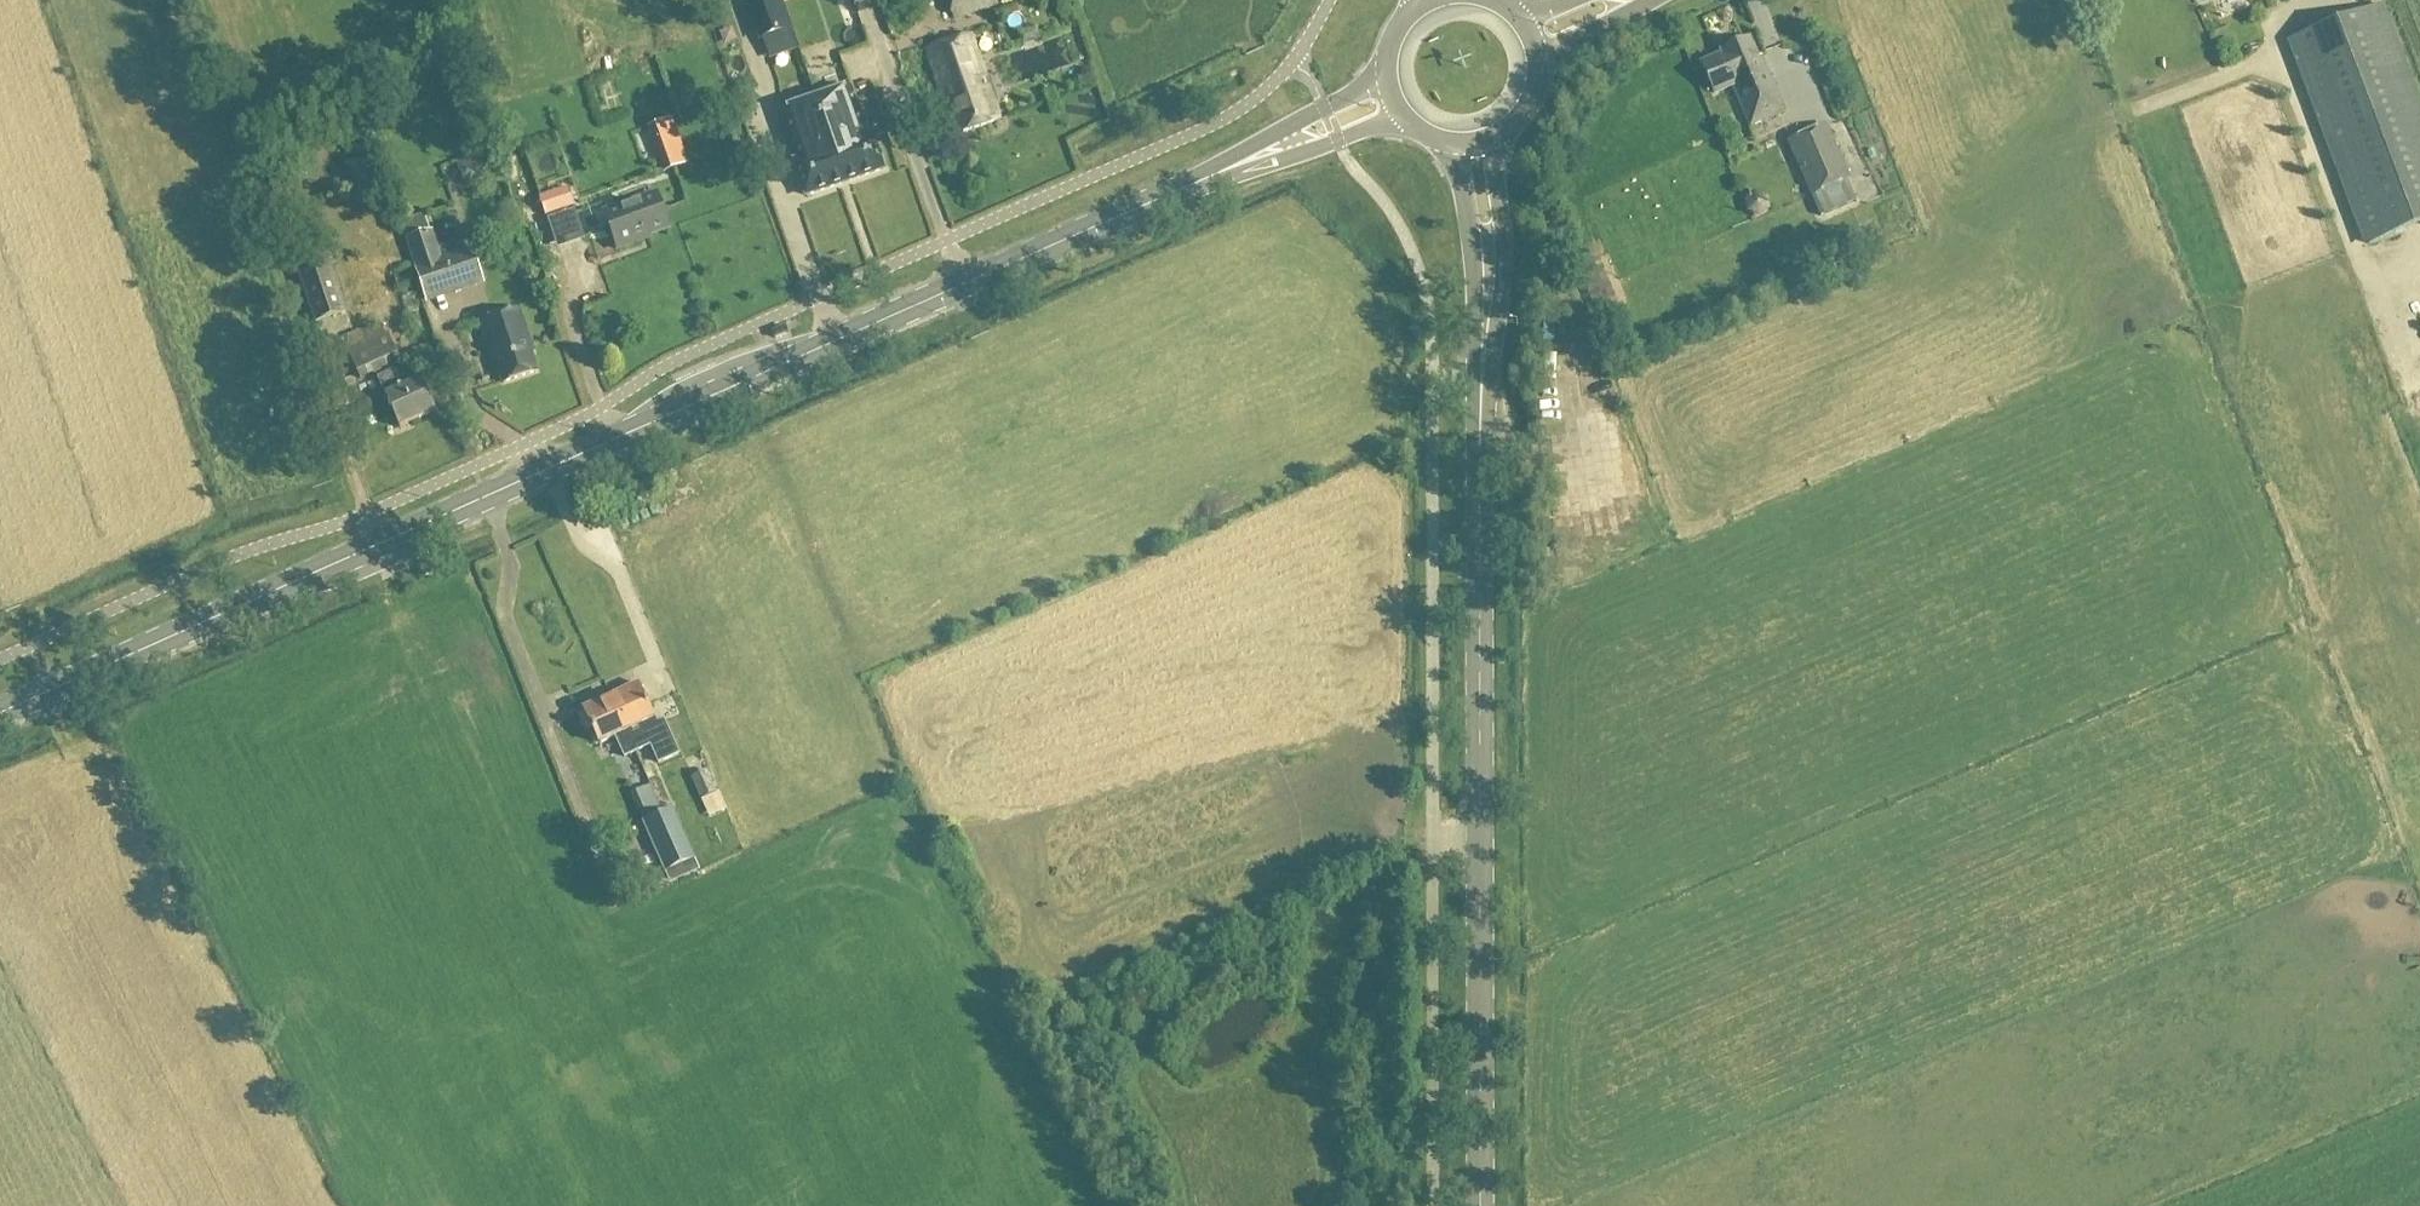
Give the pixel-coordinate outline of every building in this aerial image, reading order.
[(792,29),(781,0),(748,0),(762,39),(792,29)] [(953,18),(994,4),(993,0),(947,0),(953,18)] [(2383,8),(2289,43),(2289,45),(2292,43),(2369,246),(2419,227),(2419,106),(2383,8)] [(970,38),(926,53),(956,137),(999,122),(970,38)] [(1721,54),(1722,56),(1701,66),(1715,96),(1732,88),(1750,129),(1786,114),(1761,58),(1757,60),(1749,41),(1721,54)] [(855,91),(862,121),(878,117),(870,88),(855,91)] [(849,91),(817,103),(845,183),(881,170),(870,138),(866,139),(849,91)] [(845,183),(817,103),(782,115),(799,163),(794,164),(806,197),(845,183)] [(646,128),(663,174),(688,165),(672,119),(646,128)] [(344,130),(346,140),(363,135),(360,125),(344,130)] [(1827,129),(1789,144),(1811,197),(1849,181),(1827,129)] [(343,166),(355,201),(379,192),(367,158),(343,166)] [(276,169),(266,172),(274,196),(284,193),(276,169)] [(573,207),(567,187),(539,197),(546,217),(573,207)] [(1754,193),(1743,200),(1745,214),(1758,218),(1769,211),(1767,197),(1754,193)] [(604,213),(617,250),(649,238),(648,236),(669,229),(656,194),(604,213)] [(407,245),(426,299),(480,281),(471,253),(435,266),(425,238),(407,245)] [(324,254),(296,264),(316,325),(345,315),(324,254)] [(407,271),(393,276),(397,288),(411,283),(407,271)] [(520,313),(480,327),(489,353),(492,352),(504,388),(538,376),(532,358),(535,357),(520,313)] [(381,323),(342,340),(360,382),(400,364),(381,323)] [(399,430),(435,413),(420,380),(402,388),(394,371),(376,379),(384,396),(383,397),(399,430)] [(628,780),(654,768),(653,766),(677,755),(662,721),(656,724),(638,685),(611,698),(633,745),(621,750),(616,753),(628,780)] [(611,698),(584,710),(585,714),(579,717),(586,734),(593,731),(600,747),(614,740),(619,751),(621,750),(633,745),(611,698)] [(721,804),(701,760),(679,770),(699,814),(719,805),(721,804)] [(694,859),(673,811),(643,824),(664,872),(694,859)]
